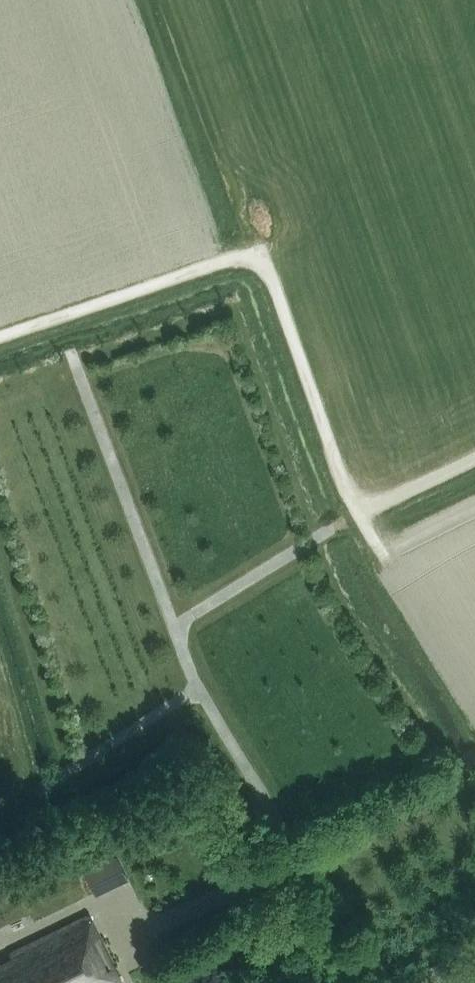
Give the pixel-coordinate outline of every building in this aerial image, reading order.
[(12,957),(2,963),(0,959),(0,982),(123,982),(90,915),(10,953),(12,957)]
